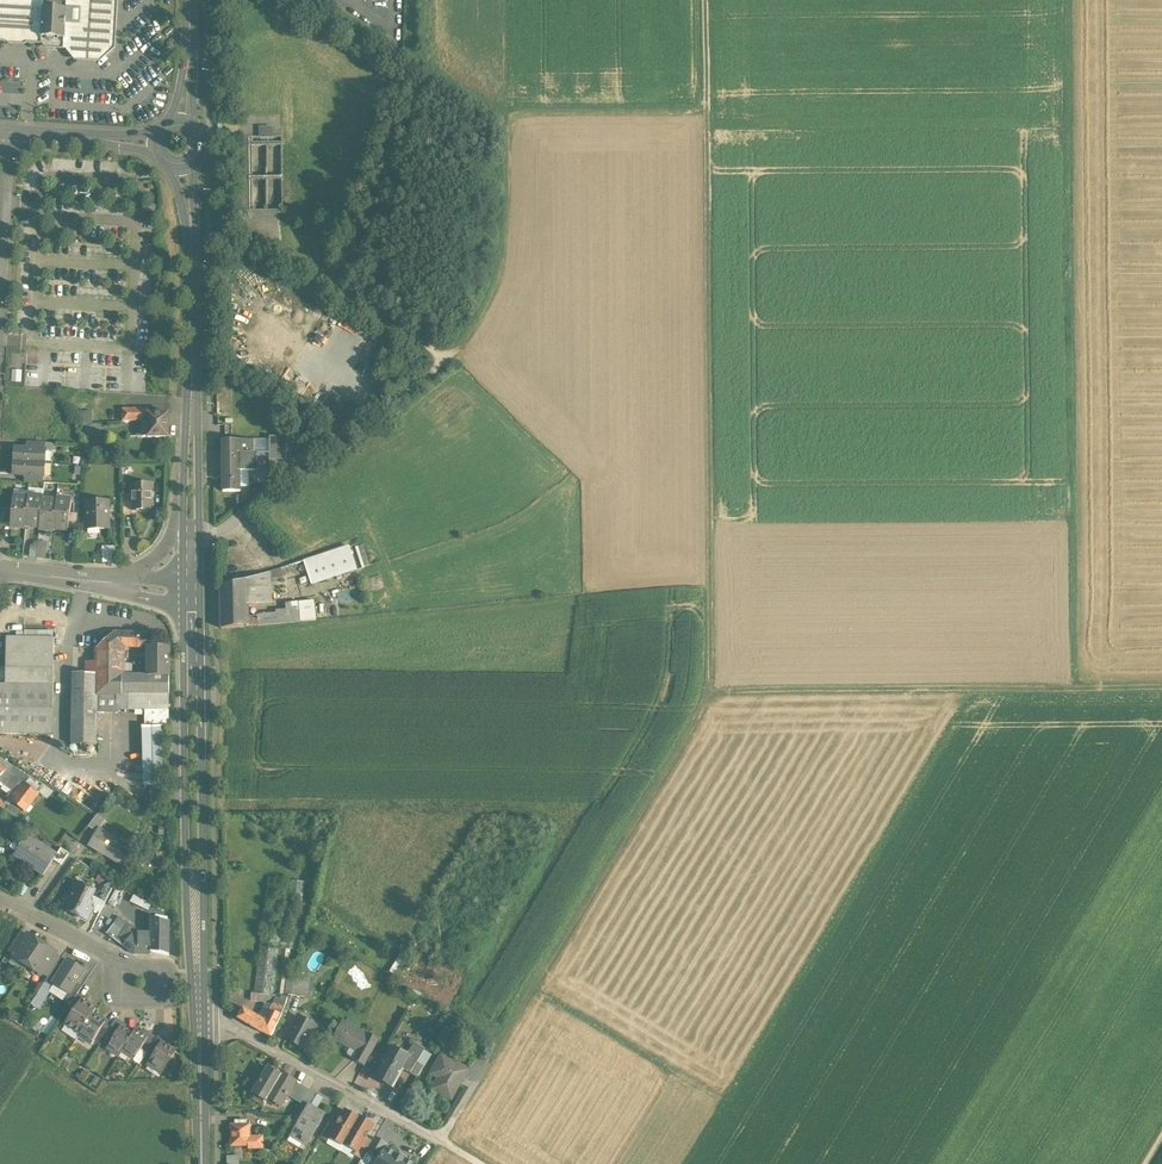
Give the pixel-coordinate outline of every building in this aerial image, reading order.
[(10,1),(10,0),(0,0),(0,42),(65,45),(67,4),(10,1)] [(67,4),(65,45),(76,58),(99,60),(112,48),(115,0),(67,0),(67,4)] [(296,244),(284,111),(239,111),(238,204),(296,244)] [(349,320),(345,327),(363,336),(366,328),(349,320)] [(148,409),(122,409),(123,421),(143,421),(147,421),(147,414),(148,414),(148,409)] [(91,411),(80,412),(82,427),(93,427),(91,411)] [(169,437),(168,414),(148,414),(147,414),(147,421),(143,421),(144,437),(147,437),(148,438),(169,437)] [(270,454),(270,459),(286,459),(286,437),(270,437),(270,454)] [(254,441),(223,441),(223,492),(240,492),(240,479),(238,479),(238,471),(249,471),(254,471),(261,471),(261,483),(270,481),(270,459),(270,454),(254,454),(254,441)] [(44,443),(28,442),(27,450),(43,451),(44,443)] [(27,450),(15,449),(14,462),(44,464),(45,451),(43,451),(27,450)] [(44,464),(14,462),(13,475),(42,477),(44,477),(44,464)] [(261,471),(254,471),(249,471),(249,485),(261,483),(261,471)] [(42,477),(26,476),(26,483),(41,484),(42,477)] [(151,485),(133,485),(133,494),(133,510),(133,511),(151,511),(151,485)] [(133,510),(133,494),(122,494),(123,515),(132,515),(133,511),(133,510)] [(42,498),(28,497),(28,499),(25,526),(39,528),(42,501),(42,498)] [(28,499),(13,498),(12,510),(10,525),(10,527),(25,529),(25,526),(28,499)] [(71,501),(57,500),(57,502),(54,529),(68,531),(68,529),(70,514),(71,501)] [(57,502),(42,501),(39,528),(39,530),(54,532),(54,529),(57,502)] [(108,502),(86,502),(86,530),(109,529),(108,502)] [(12,510),(5,509),(3,524),(10,525),(12,510)] [(77,515),(70,514),(68,529),(76,529),(77,515)] [(106,558),(117,559),(117,546),(107,546),(106,558)] [(347,546),(302,561),(310,585),(355,571),(347,546)] [(280,568),(245,580),(245,605),(269,603),(269,580),(282,575),(280,568)] [(245,580),(220,588),(220,607),(245,605),(245,580)] [(340,592),(342,602),(360,599),(358,589),(340,592)] [(284,610),(274,611),(274,615),(255,617),(255,618),(256,618),(257,627),(315,621),(313,602),(283,604),(284,610)] [(245,605),(220,607),(220,631),(257,627),(256,618),(255,618),(245,619),(245,605)] [(169,677),(148,677),(148,676),(122,675),(123,647),(137,647),(137,634),(113,634),(97,648),(97,674),(73,674),(71,745),(96,745),(97,714),(97,695),(116,695),(116,710),(169,710),(169,696),(169,677)] [(149,635),(137,634),(137,647),(148,647),(148,646),(149,647),(149,635)] [(54,638),(6,637),(5,685),(53,686),(54,638)] [(149,647),(148,647),(148,676),(148,677),(169,677),(169,647),(149,647)] [(0,685),(0,734),(52,735),(53,686),(5,685),(0,685)] [(116,695),(97,695),(97,714),(116,714),(116,710),(116,695)] [(169,710),(144,710),(145,786),(149,786),(149,785),(162,785),(162,786),(162,727),(167,727),(167,719),(169,719),(169,710)] [(95,748),(86,748),(86,756),(95,756),(95,748)] [(6,771),(0,777),(0,781),(18,793),(26,783),(19,780),(6,771)] [(38,793),(26,783),(18,793),(12,802),(24,812),(38,793)] [(0,801),(0,807),(5,811),(8,807),(0,801)] [(106,817),(99,812),(96,815),(104,820),(106,817)] [(104,820),(96,815),(88,827),(97,832),(99,829),(99,830),(105,821),(104,820)] [(99,830),(99,829),(97,832),(89,846),(119,864),(129,848),(99,830)] [(57,855),(27,835),(13,856),(44,876),(53,861),(54,861),(57,855)] [(69,854),(61,849),(57,855),(54,861),(60,865),(69,854)] [(287,881),(266,878),(253,994),(263,995),(274,996),(287,881)] [(107,880),(97,899),(105,903),(115,884),(107,880)] [(96,891),(75,881),(63,907),(88,919),(93,910),(87,908),(96,891)] [(169,922),(151,918),(151,934),(141,934),(129,925),(124,931),(116,941),(133,954),(149,954),(152,952),(168,955),(169,922)] [(114,924),(106,934),(116,941),(124,931),(114,924)] [(20,933),(9,951),(14,955),(15,955),(26,937),(20,933)] [(42,944),(28,934),(26,937),(15,955),(14,955),(13,957),(27,966),(42,944)] [(56,953),(42,944),(27,966),(41,975),(42,973),(54,955),(56,953)] [(345,952),(333,949),(329,962),(340,966),(345,952)] [(281,950),(276,996),(279,997),(286,1002),(288,995),(284,994),(286,974),(289,951),(281,950)] [(54,955),(42,973),(48,977),(57,964),(60,959),(54,955)] [(84,971),(68,960),(63,968),(53,983),(54,984),(68,993),(69,993),(76,983),(84,971)] [(63,968),(57,964),(48,977),(45,982),(52,987),(54,984),(53,983),(63,968)] [(308,978),(286,974),(284,994),(288,995),(303,997),(304,990),(306,990),(308,978)] [(76,983),(69,993),(68,993),(65,998),(72,1003),(77,995),(82,987),(76,983)] [(253,994),(251,994),(250,1002),(262,1003),(263,995),(253,994)] [(72,1003),(69,1007),(75,1011),(83,999),(77,995),(72,1003)] [(274,996),(263,995),(262,1003),(269,1004),(273,1004),(274,1002),(283,1007),(284,1008),(284,1007),(286,1002),(279,997),(276,996),(274,996)] [(75,1011),(66,1025),(80,1034),(92,1015),(96,1009),(89,1005),(90,1003),(89,1000),(86,998),(83,999),(75,1011)] [(283,1007),(274,1002),(273,1004),(269,1004),(268,1010),(269,1010),(267,1015),(264,1014),(262,1020),(242,1009),(236,1018),(271,1037),(281,1016),(284,1008),(283,1007)] [(92,1015),(80,1034),(93,1042),(98,1034),(105,1023),(104,1023),(92,1015)] [(315,1026),(299,1017),(287,1039),(303,1048),(315,1026)] [(113,1024),(106,1020),(104,1023),(105,1023),(98,1034),(104,1037),(107,1033),(113,1024)] [(113,1024),(107,1033),(113,1037),(120,1027),(121,1027),(122,1024),(116,1020),(113,1024)] [(367,1035),(351,1026),(342,1021),(338,1028),(331,1040),(357,1054),(353,1061),(363,1067),(378,1040),(368,1034),(367,1035)] [(121,1027),(120,1027),(113,1037),(108,1046),(120,1054),(123,1049),(133,1035),(121,1027)] [(147,1038),(135,1030),(133,1035),(123,1049),(136,1057),(143,1047),(148,1038),(147,1038)] [(148,1038),(143,1047),(149,1051),(156,1040),(149,1035),(147,1038),(148,1038)] [(149,1051),(147,1054),(153,1058),(162,1044),(163,1044),(164,1041),(158,1037),(149,1051)] [(153,1058),(150,1063),(163,1071),(175,1052),(163,1044),(162,1044),(153,1058)] [(407,1056),(400,1068),(403,1070),(410,1074),(417,1062),(425,1049),(416,1044),(408,1057),(407,1056)] [(405,1057),(393,1049),(387,1059),(400,1068),(407,1056),(406,1056),(405,1057)] [(467,1070),(440,1055),(430,1073),(438,1078),(432,1089),(450,1099),(467,1070)] [(387,1059),(385,1059),(382,1064),(379,1062),(376,1068),(379,1069),(375,1076),(393,1087),(403,1070),(400,1068),(387,1059)] [(417,1062),(410,1074),(416,1078),(424,1066),(417,1062)] [(281,1076),(268,1068),(253,1093),(267,1101),(268,1099),(281,1106),(287,1096),(296,1082),(282,1074),(281,1076)] [(309,1090),(296,1082),(287,1096),(300,1103),(309,1090)] [(317,1095),(309,1089),(309,1090),(300,1103),(299,1105),(306,1109),(308,1105),(310,1106),(317,1095)] [(310,1106),(308,1105),(306,1109),(289,1137),(305,1147),(324,1115),(310,1106)] [(359,1118),(345,1111),(338,1123),(329,1137),(330,1138),(343,1145),(344,1144),(359,1118)] [(359,1118),(344,1144),(357,1151),(357,1152),(366,1138),(373,1125),(360,1117),(359,1118)] [(246,1120),(235,1120),(235,1125),(231,1125),(231,1146),(249,1145),(249,1137),(249,1125),(246,1125),(246,1120)] [(331,1120),(320,1138),(327,1142),(330,1138),(329,1137),(338,1123),(331,1120)] [(262,1137),(249,1137),(249,1145),(249,1148),(262,1148),(262,1137)] [(366,1138),(357,1152),(357,1151),(354,1156),(361,1160),(362,1160),(366,1152),(372,1141),(366,1138)] [(388,1146),(374,1138),(372,1141),(366,1152),(380,1159),(386,1148),(388,1146)] [(386,1148),(380,1159),(378,1162),(379,1163),(413,1163),(386,1148)] [(361,1160),(359,1163),(379,1163),(378,1162),(380,1159),(366,1152),(362,1160),(361,1160)] [(239,1155),(228,1155),(228,1163),(239,1163),(239,1155)]
